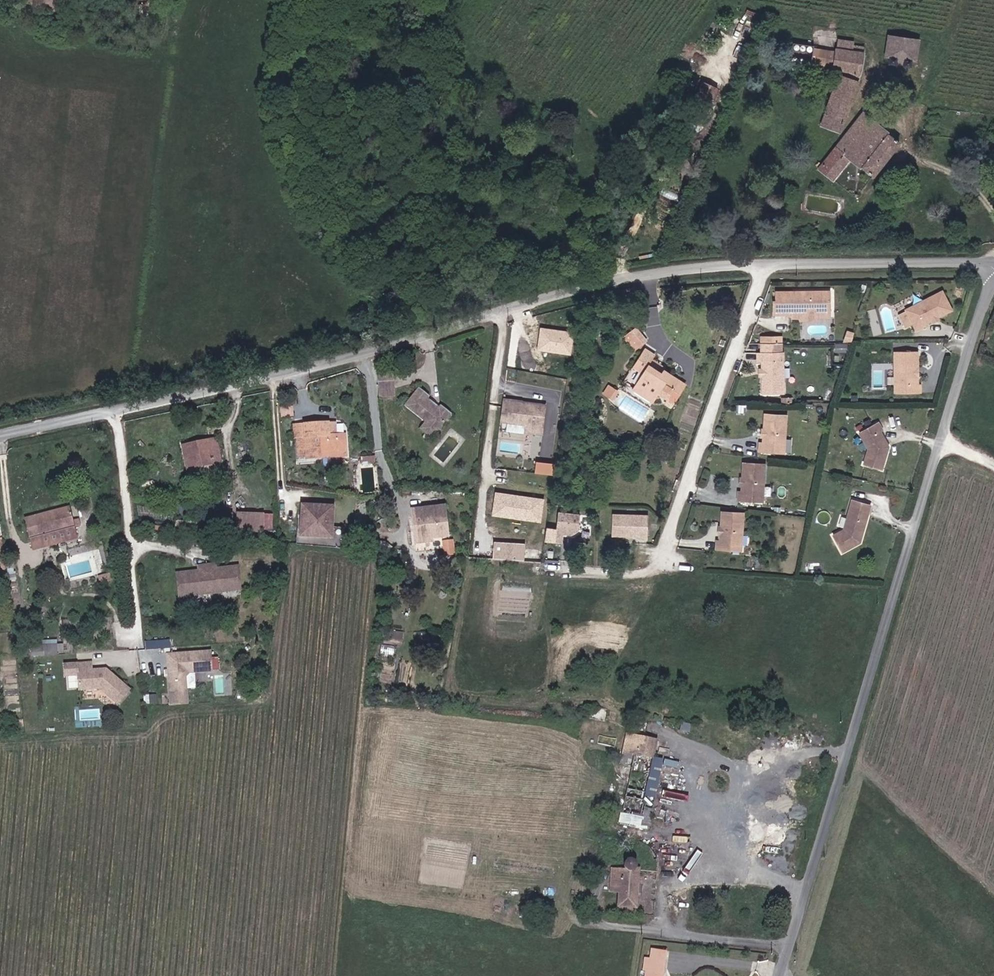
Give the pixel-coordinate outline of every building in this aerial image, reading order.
[(915,61),(918,42),(889,38),(886,57),(891,58),(890,67),(909,70),(911,61),(915,61)] [(865,48),(854,45),(855,41),(838,39),(836,50),(814,50),(814,47),(794,44),(791,64),(812,67),(812,65),(832,68),(831,72),(841,73),(821,125),(841,133),(861,75),(865,48)] [(697,140),(713,104),(698,97),(684,133),(697,140)] [(820,170),(835,181),(851,161),(865,173),(891,141),(894,136),(865,114),(820,170)] [(899,147),(891,141),(865,173),(875,180),(899,147)] [(823,311),(822,290),(767,291),(767,301),(765,301),(765,314),(792,313),(792,311),(823,311)] [(924,327),(953,312),(944,293),(907,311),(918,332),(925,328),(924,327)] [(636,325),(625,336),(637,349),(649,338),(636,325)] [(572,332),(540,328),(538,350),(570,354),(572,332)] [(783,391),(782,349),(757,349),(757,357),(761,357),(762,391),(783,391)] [(652,357),(642,352),(632,369),(642,376),(633,390),(657,404),(663,395),(670,399),(681,382),(665,373),(662,377),(647,368),(652,357)] [(919,381),(917,378),(917,374),(919,371),(919,355),(896,355),(897,397),(923,396),(922,387),(920,388),(919,381)] [(379,373),(381,393),(394,392),(393,373),(379,373)] [(686,385),(681,382),(670,399),(676,403),(686,385)] [(614,399),(620,392),(610,385),(604,392),(614,399)] [(421,428),(431,437),(454,415),(444,405),(442,407),(431,395),(433,394),(424,386),(407,404),(425,423),(421,428)] [(525,402),(510,400),(507,422),(530,425),(528,433),(546,435),(547,427),(543,426),(545,408),(525,406),(525,402)] [(787,453),(787,415),(766,415),(766,431),(768,433),(768,435),(766,437),(766,444),(763,444),(763,453),(787,453)] [(874,462),(879,438),(877,436),(875,436),(873,433),(874,431),(869,424),(871,422),(866,415),(849,427),(859,443),(856,458),(874,462)] [(295,439),(300,439),(311,438),(310,424),(295,424),(295,439)] [(333,437),(332,424),(310,424),(311,438),(300,439),(300,457),(308,457),(308,462),(324,462),(324,458),(349,458),(348,436),(340,437),(333,437)] [(188,469),(224,464),(221,444),(202,447),(201,443),(184,446),(188,469)] [(763,498),(762,460),(740,461),(741,477),(743,479),(743,481),(741,483),(741,490),(738,490),(739,499),(763,498)] [(862,523),(868,494),(855,492),(853,501),(847,500),(844,521),(834,528),(844,544),(861,532),(862,527),(860,527),(860,523),(862,523)] [(543,499),(495,493),(492,516),(540,522),(543,499)] [(335,502),(300,502),(300,536),(334,537),(335,502)] [(445,503),(413,508),(417,540),(449,536),(445,503)] [(78,536),(71,506),(27,516),(32,540),(41,538),(43,543),(78,536)] [(236,530),(237,512),(215,510),(214,529),(236,530)] [(744,549),(744,512),(722,511),(722,528),(724,530),(724,532),(722,534),(722,541),(719,541),(719,549),(744,549)] [(238,529),(259,530),(259,514),(239,514),(238,529)] [(578,515),(559,514),(557,531),(547,530),(545,542),(563,544),(564,536),(576,537),(578,515)] [(649,538),(649,514),(613,515),(614,536),(641,535),(641,538),(649,538)] [(444,539),(444,554),(455,554),(455,539),(444,539)] [(524,544),(494,543),(493,558),(524,560),(524,544)] [(175,570),(178,597),(241,589),(238,561),(175,570)] [(146,639),(146,648),(170,648),(170,639),(146,639)] [(64,655),(64,640),(33,640),(32,654),(64,655)] [(218,670),(217,650),(168,652),(169,689),(185,688),(185,674),(188,671),(218,670)] [(130,692),(107,670),(104,673),(99,673),(99,671),(93,671),(92,663),(63,663),(64,676),(77,676),(79,690),(100,690),(117,705),(130,692)] [(634,765),(629,792),(622,823),(648,829),(665,740),(629,732),(622,763),(634,765)] [(622,763),(617,789),(629,792),(634,765),(622,763)] [(617,882),(615,895),(613,906),(636,909),(642,870),(639,870),(639,864),(637,861),(635,860),(632,859),(629,859),(627,861),(624,863),(623,866),(620,867),(617,882)] [(609,880),(606,894),(615,895),(617,882),(609,880)] [(667,953),(651,950),(645,975),(662,975),(667,953)]
